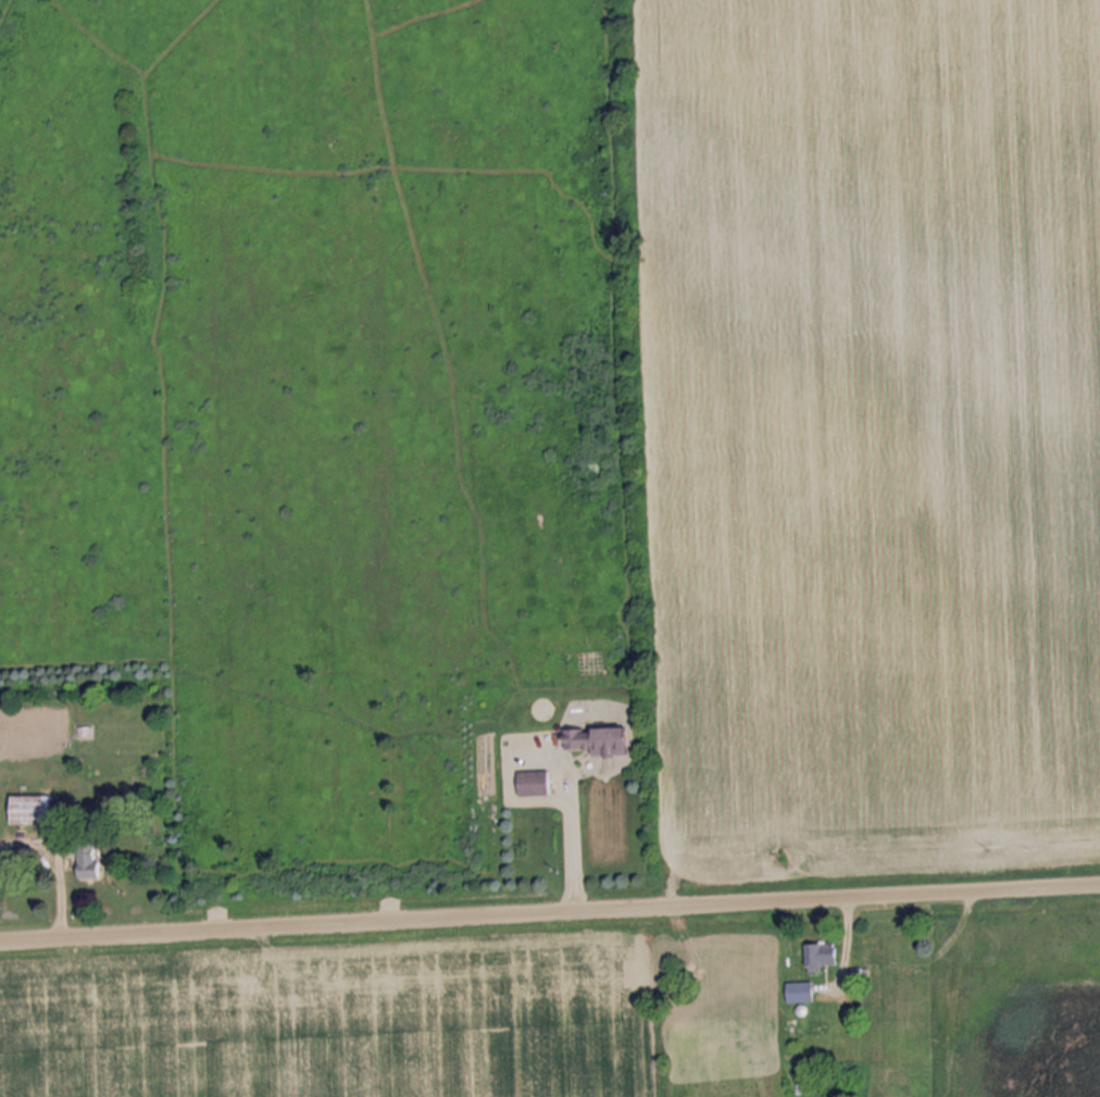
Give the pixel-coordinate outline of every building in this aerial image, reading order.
[(567,729),(567,754),(634,754),(634,729),(567,729)] [(518,772),(518,796),(553,796),(553,772),(518,772)] [(57,796),(16,796),(16,826),(57,826),(57,796)] [(109,879),(109,845),(85,845),(85,879),(109,879)] [(809,944),(809,971),(825,971),(825,965),(841,965),(841,944),(809,944)] [(789,1001),(817,1001),(817,983),(789,983),(789,1001)] [(790,1033),(808,1033),(808,1021),(790,1021),(790,1033)]
